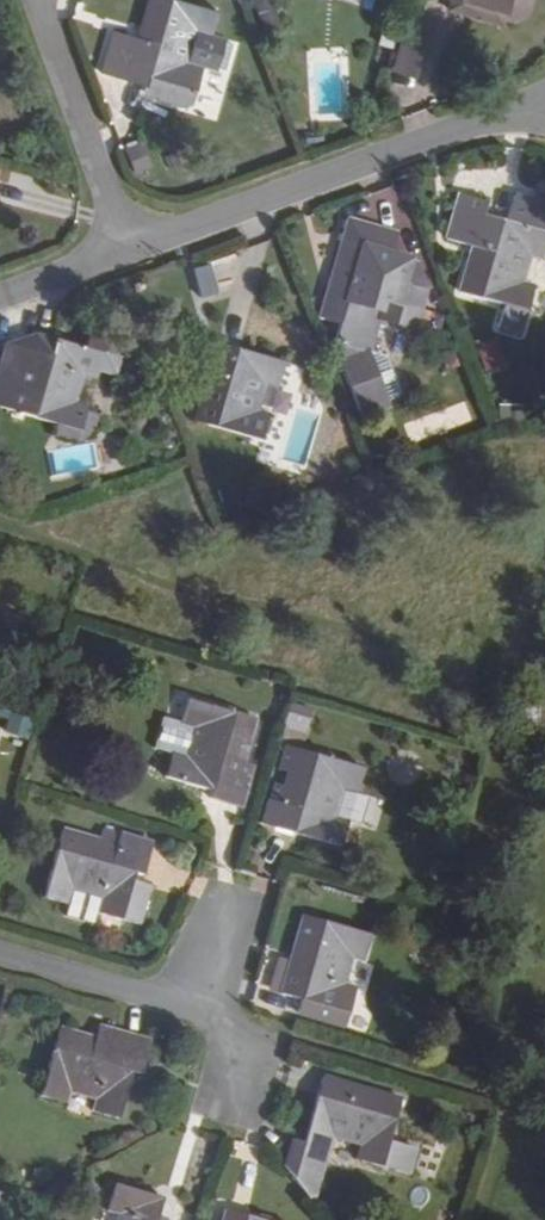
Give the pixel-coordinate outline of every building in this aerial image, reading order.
[(216,12),(175,0),(148,0),(136,38),(113,32),(100,75),(144,87),(148,95),(184,105),(192,101),(194,94),(200,68),(212,72),(223,38),(211,34),(216,12)] [(454,0),(451,0),(449,9),(499,25),(503,14),(454,0)] [(503,14),(504,15),(509,0),(454,0),(503,14)] [(392,69),(416,76),(424,46),(400,39),(392,69)] [(212,72),(200,68),(194,94),(204,97),(214,92),(217,81),(212,72)] [(126,150),(136,175),(153,167),(143,143),(126,150)] [(544,240),(544,206),(513,196),(504,221),(482,214),(484,203),(456,195),(444,238),(473,246),(459,293),(504,306),(497,329),(519,335),(525,313),(532,287),(521,283),(529,257),(540,260),(544,240)] [(391,255),(397,235),(348,222),(320,319),(339,324),(333,344),(340,346),(336,360),(358,421),(379,413),(363,369),(367,354),(378,319),(383,303),(419,313),(425,292),(420,291),(401,286),(408,262),(409,260),(391,255)] [(416,264),(408,262),(401,286),(420,291),(423,283),(416,264)] [(194,266),(198,297),(218,294),(213,263),(194,266)] [(414,329),(419,313),(383,303),(378,319),(414,329)] [(36,336),(31,354),(17,350),(16,358),(4,355),(0,370),(0,410),(78,431),(85,407),(76,405),(84,376),(93,380),(99,354),(115,358),(121,337),(110,317),(90,311),(79,348),(36,336)] [(496,339),(475,348),(485,371),(506,363),(496,339)] [(276,389),(283,364),(217,344),(195,422),(261,440),(267,417),(257,414),(265,386),(276,389)] [(369,370),(373,356),(367,354),(363,369),(369,370)] [(251,767),(242,763),(253,720),(190,701),(183,725),(192,728),(184,757),(175,754),(168,778),(214,792),(211,801),(238,808),(251,767)] [(305,733),(312,709),(289,703),(283,728),(305,733)] [(537,730),(538,706),(518,704),(516,728),(537,730)] [(27,738),(32,720),(11,714),(6,732),(27,738)] [(275,785),(263,825),(339,847),(346,821),(358,824),(365,798),(354,794),(361,769),(287,746),(280,770),(289,772),(284,786),(275,785)] [(102,831),(99,841),(63,831),(44,896),(67,903),(69,903),(72,893),(100,901),(97,911),(138,923),(149,884),(133,880),(135,872),(143,874),(152,843),(121,834),(120,836),(102,831)] [(97,911),(100,901),(72,893),(69,903),(67,903),(66,908),(68,909),(67,914),(98,924),(100,918),(97,917),(99,912),(97,911)] [(361,960),(368,934),(304,916),(282,994),(302,1000),(298,1013),(342,1026),(353,987),(343,985),(352,957),(361,960)] [(478,969),(482,950),(468,947),(464,965),(478,969)] [(98,1027),(94,1040),(59,1030),(40,1094),(65,1101),(68,1091),(98,1099),(95,1109),(117,1116),(130,1071),(140,1074),(149,1041),(98,1027)] [(334,1140),(359,1147),(356,1156),(410,1173),(416,1151),(387,1142),(399,1100),(324,1077),(304,1144),(291,1140),(283,1166),(315,1205),(320,1186),(334,1140)] [(359,1147),(334,1140),(320,1186),(330,1188),(339,1155),(355,1160),(356,1156),(359,1147)] [(155,1219),(162,1198),(117,1185),(110,1210),(120,1213),(118,1219),(156,1219),(155,1219)] [(226,1210),(223,1219),(261,1219),(226,1210)]
